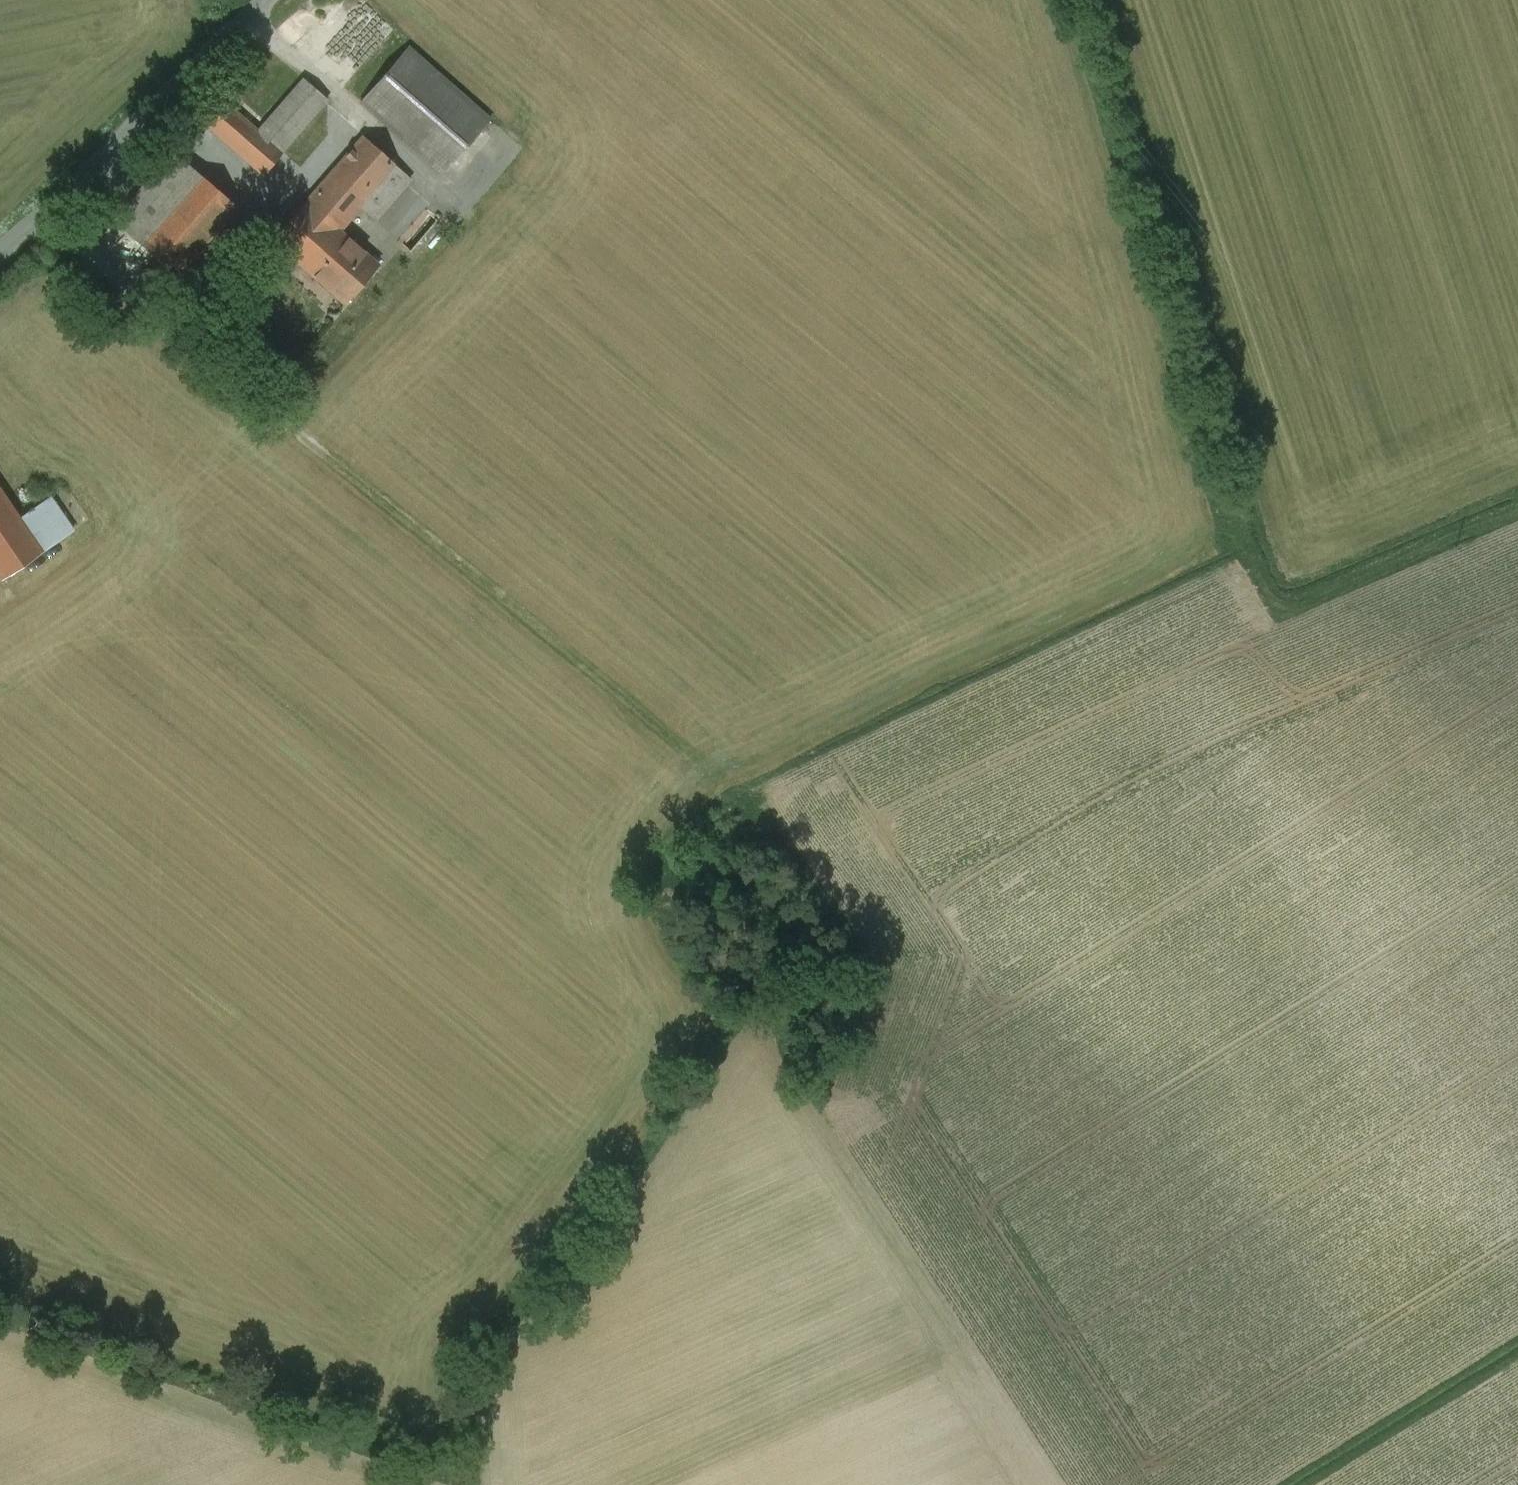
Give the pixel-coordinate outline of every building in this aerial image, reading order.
[(490,117),(409,47),(360,103),(441,173),(490,117)] [(264,174),(325,99),(299,76),(256,126),(219,93),(199,116),(264,174)] [(307,270),(341,230),(361,208),(376,220),(411,176),(363,134),(273,239),(307,270)] [(177,274),(236,206),(171,152),(115,219),(177,274)] [(425,209),(399,240),(410,250),(437,219),(425,209)] [(341,230),(307,270),(344,304),(380,267),(341,230)] [(4,578),(74,533),(52,499),(21,516),(0,486),(0,573),(4,578)]
